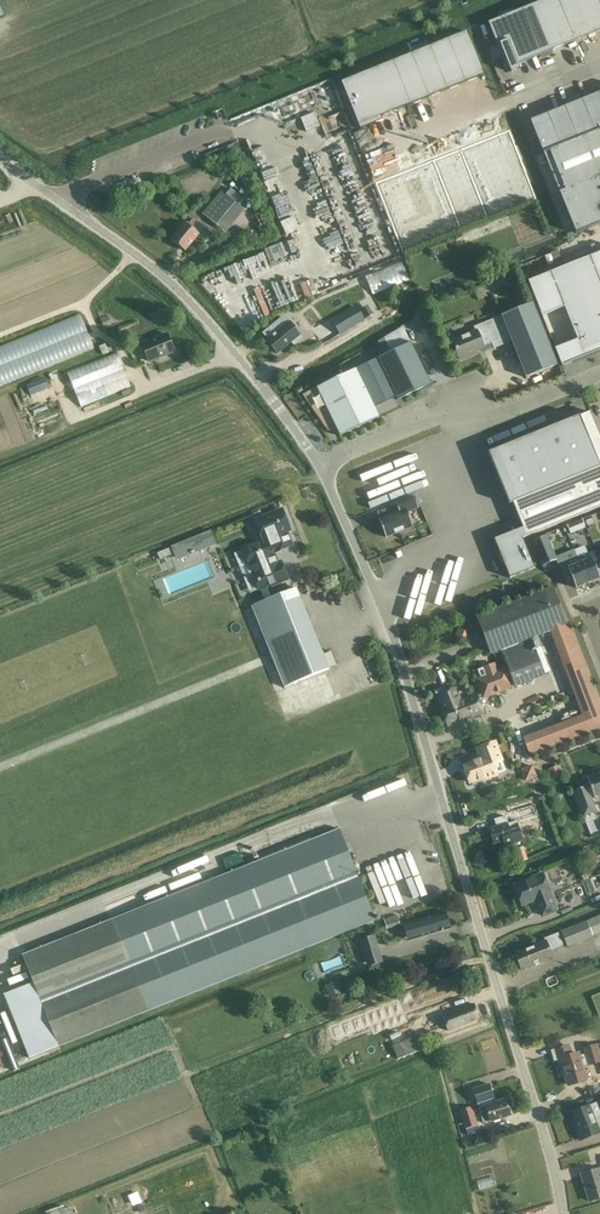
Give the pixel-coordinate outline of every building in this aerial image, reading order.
[(538,3),(557,48),(590,35),(575,0),(545,0),(538,3)] [(590,35),(599,31),(599,0),(575,0),(590,35)] [(538,3),(506,16),(524,62),(557,48),(538,3)] [(524,62),(506,16),(488,23),(506,69),(509,68),(511,72),(520,69),(518,64),(524,62)] [(466,31),(447,38),(465,82),(483,75),(466,31)] [(447,38),(429,45),(446,90),(465,82),(447,38)] [(429,45),(410,53),(428,97),(446,90),(429,45)] [(410,53),(392,60),(410,104),(428,97),(410,53)] [(392,60),(340,81),(359,129),(360,128),(360,127),(373,122),(372,119),(410,104),(392,60)] [(325,137),(349,128),(331,79),(316,85),(328,116),(318,119),(325,137)] [(582,100),(595,132),(599,130),(599,95),(599,93),(582,100)] [(582,100),(565,107),(578,139),(595,132),(582,100)] [(565,107),(548,114),(561,146),(578,139),(565,107)] [(308,114),(301,117),(304,124),(318,118),(315,111),(308,114)] [(548,114),(530,121),(543,153),(561,146),(548,114)] [(508,129),(376,181),(403,250),(535,198),(508,129)] [(595,132),(578,139),(561,146),(549,151),(565,190),(559,193),(576,234),(599,224),(599,130),(595,132)] [(282,195),(274,182),(265,188),(272,200),(282,195)] [(221,191),(202,213),(225,232),(244,210),(221,191)] [(171,239),(185,251),(199,234),(206,240),(212,233),(193,218),(188,224),(185,222),(171,239)] [(331,234),(332,219),(319,219),(319,233),(331,234)] [(337,238),(325,243),(332,261),(344,256),(337,238)] [(288,240),(282,243),(288,256),(294,254),(288,240)] [(556,250),(550,253),(556,266),(562,263),(556,250)] [(562,366),(599,351),(599,252),(527,281),(541,315),(564,307),(577,340),(555,349),(562,366)] [(404,265),(374,278),(378,288),(408,276),(404,265)] [(511,341),(526,377),(558,364),(533,302),(501,315),(501,316),(474,327),(476,331),(452,341),(459,359),(470,355),(469,353),(483,347),(482,343),(491,340),(494,348),(511,341)] [(0,316),(0,329),(13,323),(8,313),(0,316)] [(0,344),(0,383),(98,350),(86,315),(0,344)] [(283,316),(262,333),(267,339),(266,340),(277,353),(290,343),(293,346),(303,337),(297,329),(291,321),(289,323),(283,316)] [(329,322),(314,334),(321,343),(337,331),(329,322)] [(149,361),(173,351),(166,333),(141,343),(149,361)] [(407,336),(381,349),(383,353),(409,340),(407,336)] [(410,342),(377,358),(398,399),(430,383),(410,342)] [(116,353),(68,373),(81,405),(129,386),(116,353)] [(379,417),(356,369),(316,388),(317,388),(303,395),(328,431),(336,427),(340,436),(379,417)] [(31,395),(49,388),(45,378),(27,386),(31,395)] [(522,538),(599,507),(599,436),(590,412),(488,453),(509,504),(513,503),(523,528),(494,539),(510,578),(534,568),(522,538)] [(456,464),(460,459),(422,431),(410,448),(400,441),(395,448),(390,445),(381,457),(422,487),(435,470),(439,474),(450,460),(456,464)] [(399,511),(379,519),(386,537),(413,527),(407,512),(418,508),(414,496),(396,504),(399,511)] [(289,527),(283,512),(274,515),(271,514),(267,515),(266,518),(256,522),(262,540),(242,548),(248,564),(249,564),(252,572),(251,573),(257,589),(261,601),(267,598),(263,587),(286,579),(280,562),(276,564),(272,553),(292,545),(285,528),(289,527)] [(217,545),(211,530),(173,546),(174,547),(176,553),(179,560),(217,545)] [(545,534),(533,540),(543,564),(555,559),(555,557),(545,534)] [(158,553),(160,560),(176,553),(174,547),(158,553)] [(594,551),(577,558),(588,583),(599,578),(593,563),(598,561),(594,551)] [(576,588),(588,583),(577,558),(565,563),(561,554),(555,557),(555,559),(560,569),(567,566),(576,588)] [(550,631),(570,623),(556,586),(477,616),(491,653),(500,650),(508,669),(492,675),(492,674),(477,679),(477,681),(476,682),(481,695),(486,693),(512,682),(515,689),(517,688),(545,676),(545,674),(550,672),(537,640),(533,642),(531,638),(550,631)] [(251,606),(283,687),(330,669),(329,668),(336,665),(331,652),(324,655),(297,588),(251,606)] [(476,694),(461,700),(456,688),(451,690),(449,689),(444,690),(443,693),(438,695),(443,707),(440,708),(447,727),(483,713),(476,694)] [(460,763),(450,767),(458,784),(472,779),(472,781),(487,775),(482,764),(489,761),(479,743),(469,747),(472,757),(459,761),(460,763)] [(587,779),(594,797),(599,795),(599,773),(597,774),(597,775),(587,779)] [(517,813),(522,827),(535,823),(530,809),(517,813)] [(496,827),(489,829),(493,844),(502,841),(504,847),(522,841),(517,821),(508,824),(505,816),(494,820),(496,827)] [(4,995),(29,1058),(59,1046),(375,920),(339,830),(23,956),(33,982),(4,995)] [(413,898),(396,854),(360,868),(377,912),(413,898)] [(536,898),(543,915),(555,910),(549,893),(550,893),(542,875),(516,886),(523,904),(536,898)] [(445,912),(404,925),(409,941),(450,928),(445,912)] [(567,948),(593,937),(592,936),(599,932),(599,916),(586,921),(560,931),(567,948)] [(514,953),(521,969),(553,956),(550,950),(563,945),(558,933),(544,938),(545,941),(514,953)] [(373,935),(360,939),(366,957),(378,953),(373,935)] [(336,979),(323,984),(327,997),(340,992),(336,979)] [(382,1010),(391,1044),(423,1035),(414,1001),(382,1010)] [(474,1004),(442,1015),(448,1031),(479,1019),(474,1004)] [(568,1085),(586,1079),(582,1067),(588,1065),(589,1066),(599,1063),(599,1064),(599,1056),(596,1044),(583,1048),(584,1054),(579,1056),(578,1053),(571,1055),(568,1046),(551,1051),(554,1060),(559,1059),(562,1068),(563,1068),(568,1085)] [(472,1088),(478,1108),(495,1102),(489,1083),(472,1088)] [(511,1115),(505,1099),(495,1102),(478,1108),(483,1123),(490,1121),(511,1115)] [(576,1130),(580,1140),(599,1133),(592,1116),(599,1113),(599,1102),(589,1106),(588,1106),(571,1112),(578,1129),(576,1130)] [(460,1110),(467,1136),(480,1132),(472,1106),(460,1110)] [(589,1201),(599,1198),(599,1168),(581,1174),(589,1201)] [(45,1213),(66,1213),(64,1205),(54,1208),(45,1212),(46,1213),(45,1213)]
